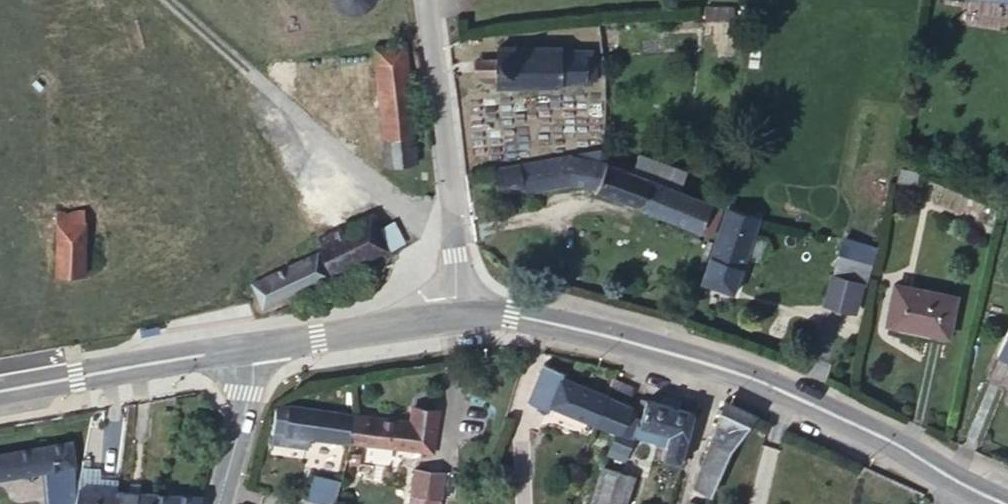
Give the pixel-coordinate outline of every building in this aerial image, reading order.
[(382,0),(334,0),(335,8),(341,16),(349,21),(358,23),(363,23),(367,21),(375,16),(381,8),(382,0)] [(707,6),(706,21),(734,22),(735,8),(707,6)] [(476,72),(492,70),(493,83),(593,77),(590,37),(490,46),(490,54),(473,55),(476,72)] [(370,44),(374,77),(405,74),(401,40),(370,44)] [(405,74),(374,77),(382,144),(413,141),(405,74)] [(431,155),(430,143),(420,146),(422,157),(431,155)] [(622,161),(620,143),(585,148),(618,160),(622,161)] [(618,160),(585,148),(578,149),(579,178),(583,183),(604,191),(618,160)] [(578,149),(502,161),(507,188),(579,178),(578,149)] [(703,234),(719,201),(687,188),(647,170),(622,161),(618,160),(604,191),(703,234)] [(647,170),(687,188),(691,178),(651,160),(647,170)] [(371,205),(314,241),(338,276),(393,242),(371,205)] [(739,224),(710,292),(738,305),(769,233),(740,218),(739,224)] [(59,243),(86,244),(86,223),(61,223),(59,243)] [(86,291),(86,244),(59,243),(58,291),(86,291)] [(307,249),(253,281),(264,299),(318,267),(307,249)] [(710,261),(699,257),(694,267),(705,272),(710,261)] [(859,296),(835,288),(825,316),(850,324),(859,296)] [(955,319),(897,299),(885,337),(943,357),(955,319)] [(996,369),(1007,374),(1007,340),(996,369)] [(613,407),(614,402),(569,390),(573,378),(553,372),(542,414),(561,420),(565,411),(607,424),(613,407)] [(683,476),(700,415),(649,403),(644,415),(650,419),(643,448),(658,452),(656,459),(669,463),(668,471),(683,476)] [(355,413),(271,404),(267,432),(282,434),(280,445),(305,448),(305,437),(351,442),(355,413)] [(637,413),(613,407),(607,424),(606,428),(628,434),(621,460),(633,463),(643,423),(635,420),(637,413)] [(763,421),(725,408),(698,496),(721,503),(744,441),(761,427),(763,421)] [(412,410),(412,417),(439,419),(440,413),(412,410)] [(412,417),(355,413),(351,442),(436,449),(439,419),(412,417)] [(280,445),(282,434),(267,432),(266,443),(280,445)] [(0,454),(0,474),(1,479),(75,466),(71,443),(0,454)] [(420,470),(417,493),(441,495),(443,473),(420,470)] [(611,471),(602,503),(633,503),(641,478),(611,471)] [(308,472),(302,498),(329,503),(338,503),(344,480),(308,472)] [(93,478),(76,476),(74,488),(92,490),(93,478)] [(93,478),(92,490),(108,491),(109,480),(93,478)] [(73,488),(70,503),(106,503),(108,492),(108,491),(92,490),(74,488),(73,488)] [(108,491),(108,492),(106,503),(138,503),(139,494),(108,491)] [(196,500),(154,496),(139,494),(138,503),(194,503),(196,500)]
